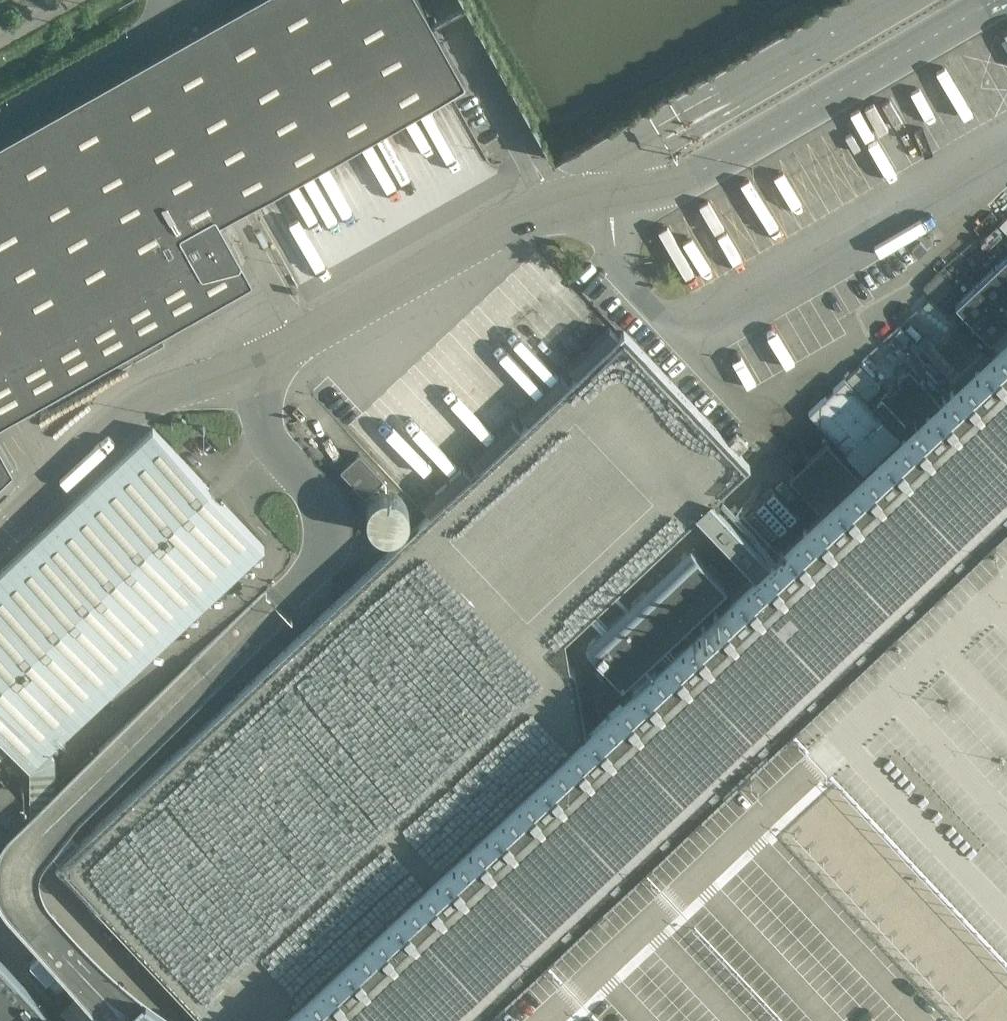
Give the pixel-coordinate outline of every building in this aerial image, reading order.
[(192,262),(193,262),(194,262),(195,262),(201,273),(202,273),(203,273),(238,264),(239,263),(240,262),(241,261),(241,260),(241,259),(241,258),(221,223),(221,222),(221,221),(221,220),(222,220),(463,83),(464,83),(464,82),(464,81),(464,80),(464,79),(420,0),(249,0),(0,141),(0,371),(192,262)] [(441,12),(434,17),(445,35),(452,30),(441,12)] [(1006,322),(1006,254),(955,303),(989,339),(1006,322)] [(901,436),(845,377),(809,412),(864,471),(585,733),(575,672),(569,666),(565,639),(750,465),(739,454),(748,445),(737,434),(728,442),(624,331),(618,337),(610,328),(569,367),(577,376),(569,383),(561,374),(520,413),(528,422),(520,429),(512,420),(471,459),(479,468),(471,475),(463,466),(422,505),(430,514),(78,844),(60,861),(57,864),(206,1020),(1006,1020),(1006,336),(901,436)] [(54,789),(54,758),(47,750),(264,546),(153,428),(0,572),(0,735),(30,767),(30,828),(60,861),(78,844),(54,819),(54,789)] [(12,470),(12,469),(13,469),(13,468),(13,467),(12,467),(0,444),(0,481),(12,470)] [(359,452),(340,470),(366,496),(384,478),(359,452)] [(408,506),(408,505),(407,504),(406,502),(404,499),(404,498),(402,497),(401,496),(399,495),(397,494),(394,492),(391,492),(389,492),(387,492),(384,492),(382,493),(379,494),(378,494),(375,496),(374,497),(371,499),(371,500),(370,502),(368,505),(367,506),(367,508),(367,511),(366,513),(367,515),(367,517),(367,518),(368,520),(368,521),(370,524),(371,526),(372,528),(373,529),(376,530),(378,532),(380,533),(383,534),(386,534),(388,534),(390,534),(393,534),(394,533),(397,532),(399,531),(401,530),(403,528),(404,527),(405,525),(407,523),(407,521),(408,519),(409,516),(409,514),(409,511),(409,509),(408,506)] [(620,683),(726,585),(692,547),(586,645),(620,683)] [(25,806),(3,783),(0,786),(0,815),(7,823),(25,806)] [(0,962),(0,1020),(56,1020),(0,962)]
